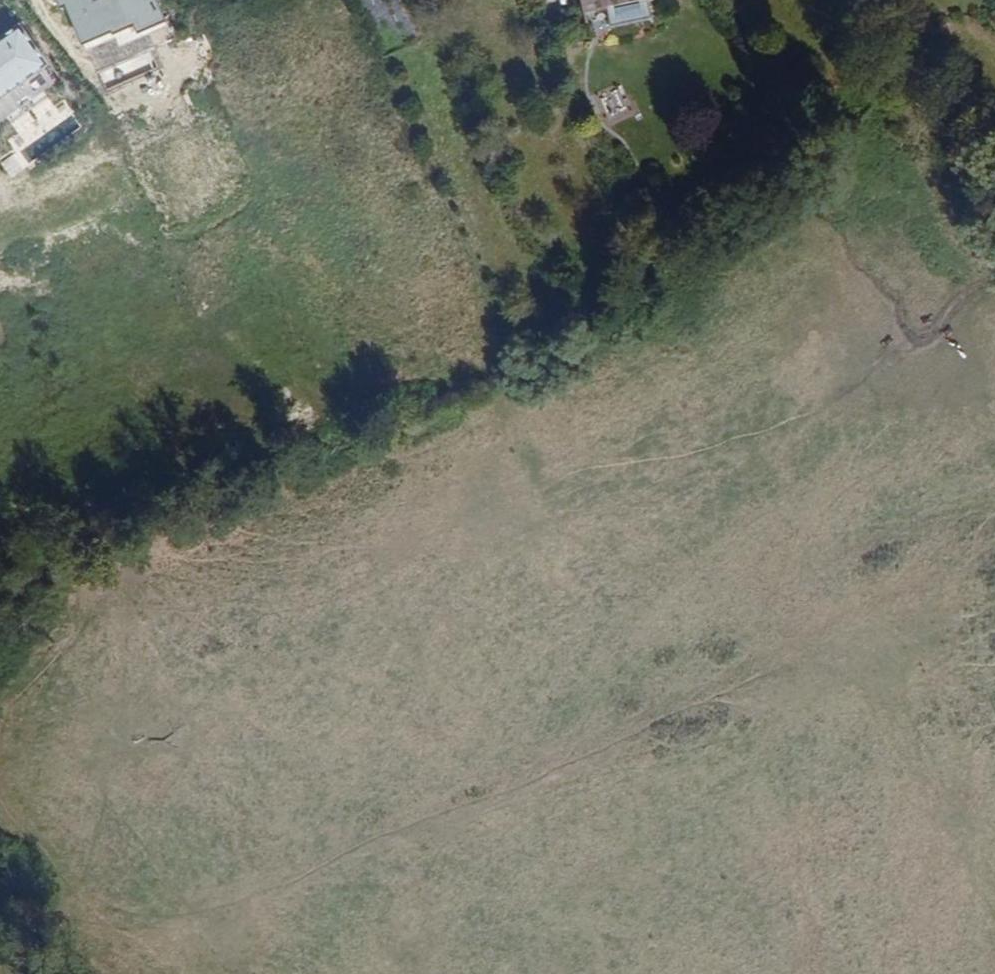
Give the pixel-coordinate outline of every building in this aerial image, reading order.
[(42,74),(15,34),(0,44),(0,101),(42,74)]
